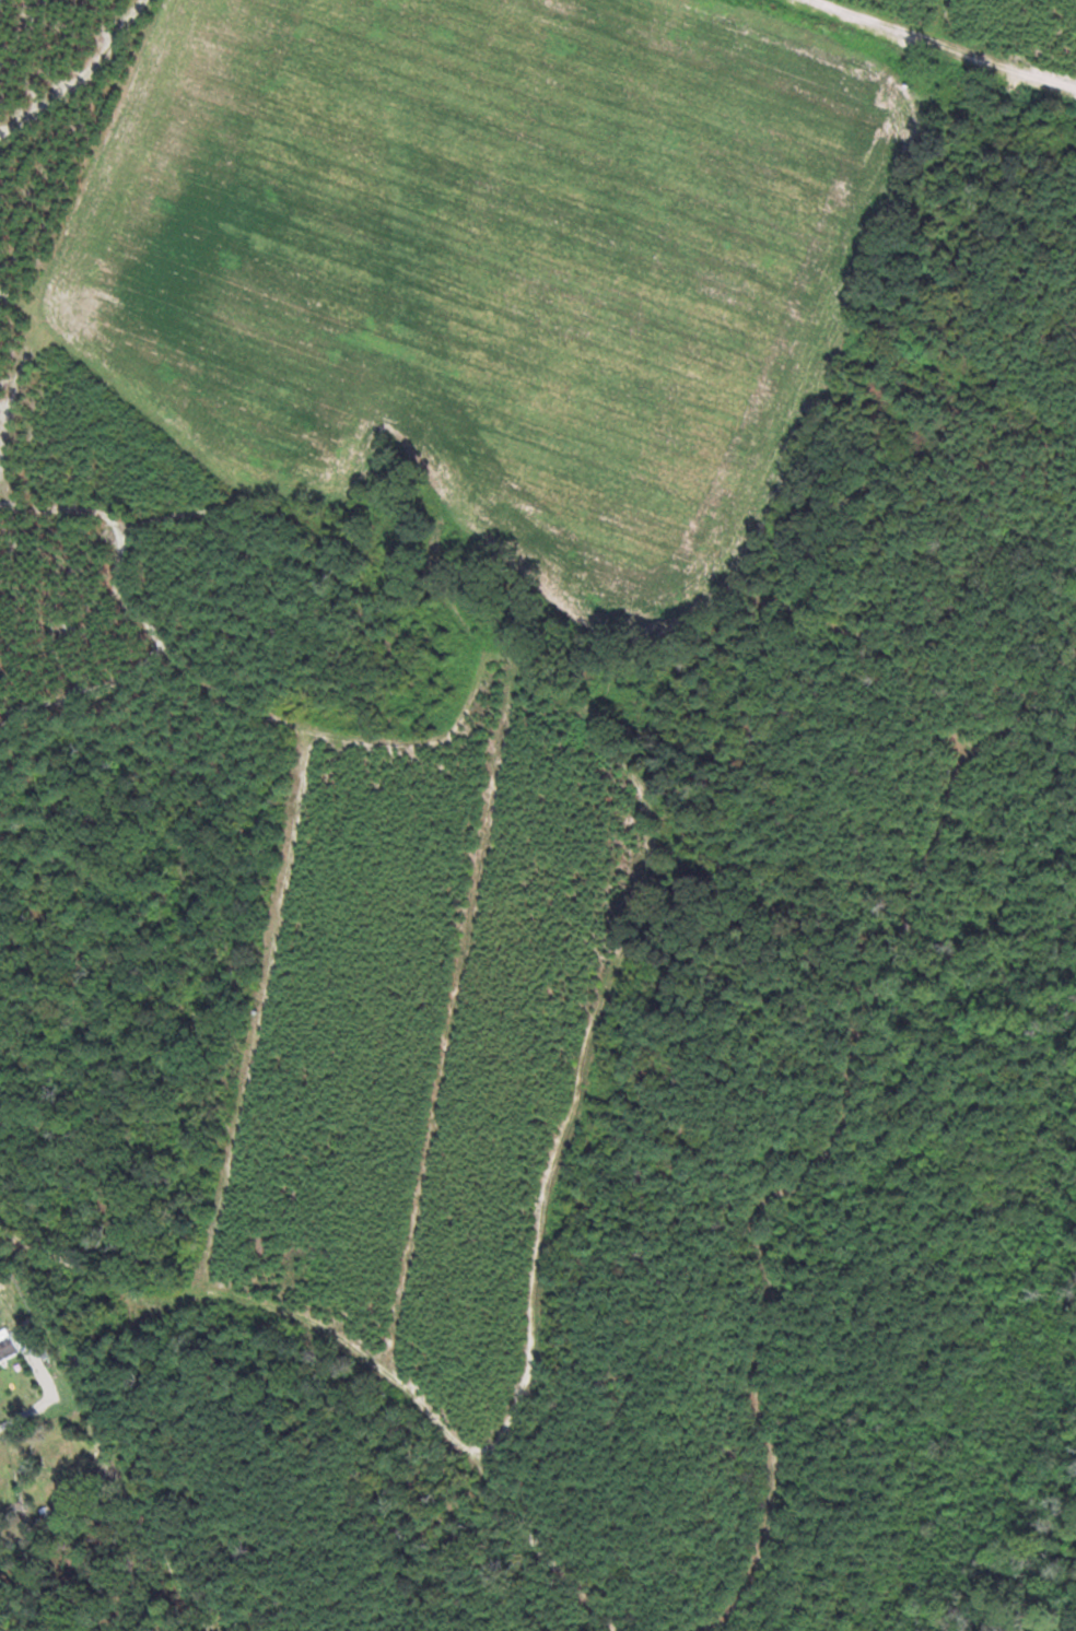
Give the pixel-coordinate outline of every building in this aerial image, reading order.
[(22,1351),(14,1334),(0,1340),(0,1361),(22,1351)]
